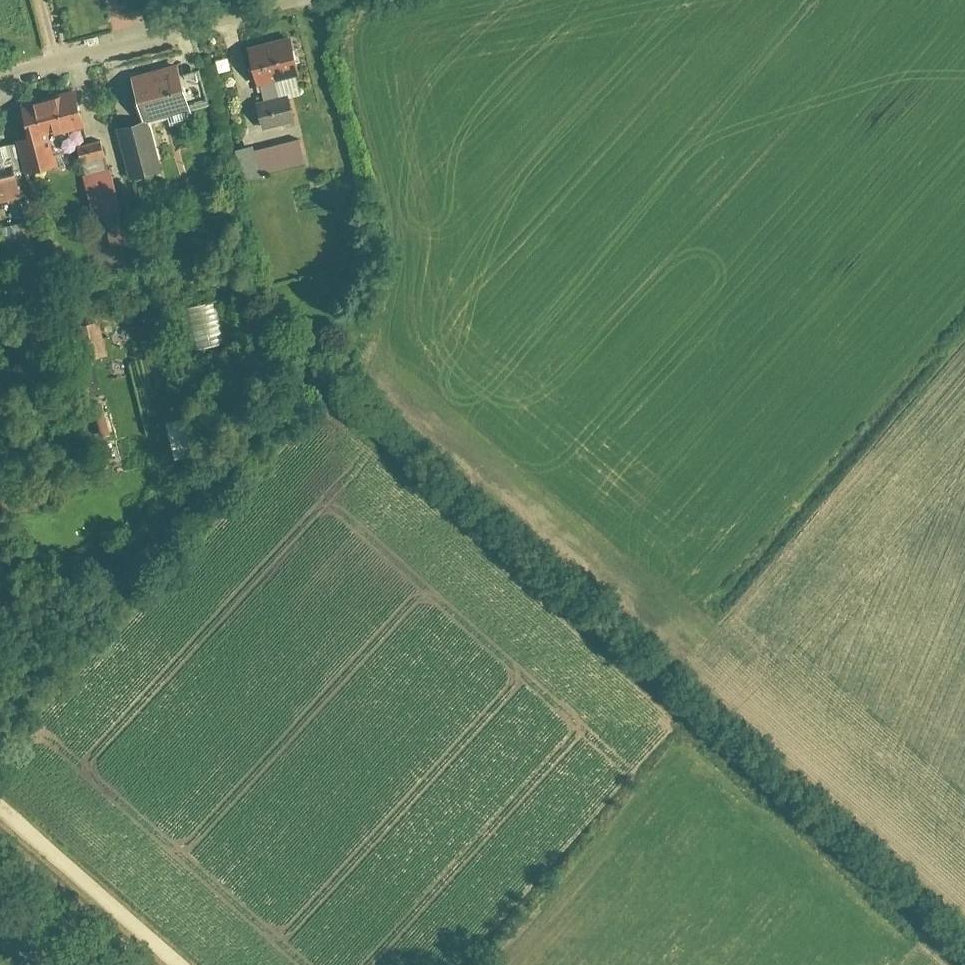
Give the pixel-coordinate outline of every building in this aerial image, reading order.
[(251,66),(259,102),(302,92),(294,57),(251,66)] [(132,82),(144,124),(188,111),(176,69),(132,82)] [(73,92),(24,106),(33,138),(17,143),(27,176),(58,168),(50,138),(84,129),(73,92)] [(258,114),(265,135),(301,124),(295,103),(258,114)] [(147,126),(121,134),(134,181),(161,174),(147,126)] [(255,144),(261,173),(306,163),(299,134),(255,144)] [(81,150),(92,202),(121,196),(110,144),(81,150)] [(21,196),(13,170),(0,174),(0,202),(21,196)] [(95,210),(115,272),(138,264),(118,203),(95,210)] [(186,307),(191,348),(224,343),(218,303),(186,307)] [(77,330),(82,362),(106,358),(101,326),(77,330)] [(167,427),(172,462),(199,458),(194,423),(167,427)]
